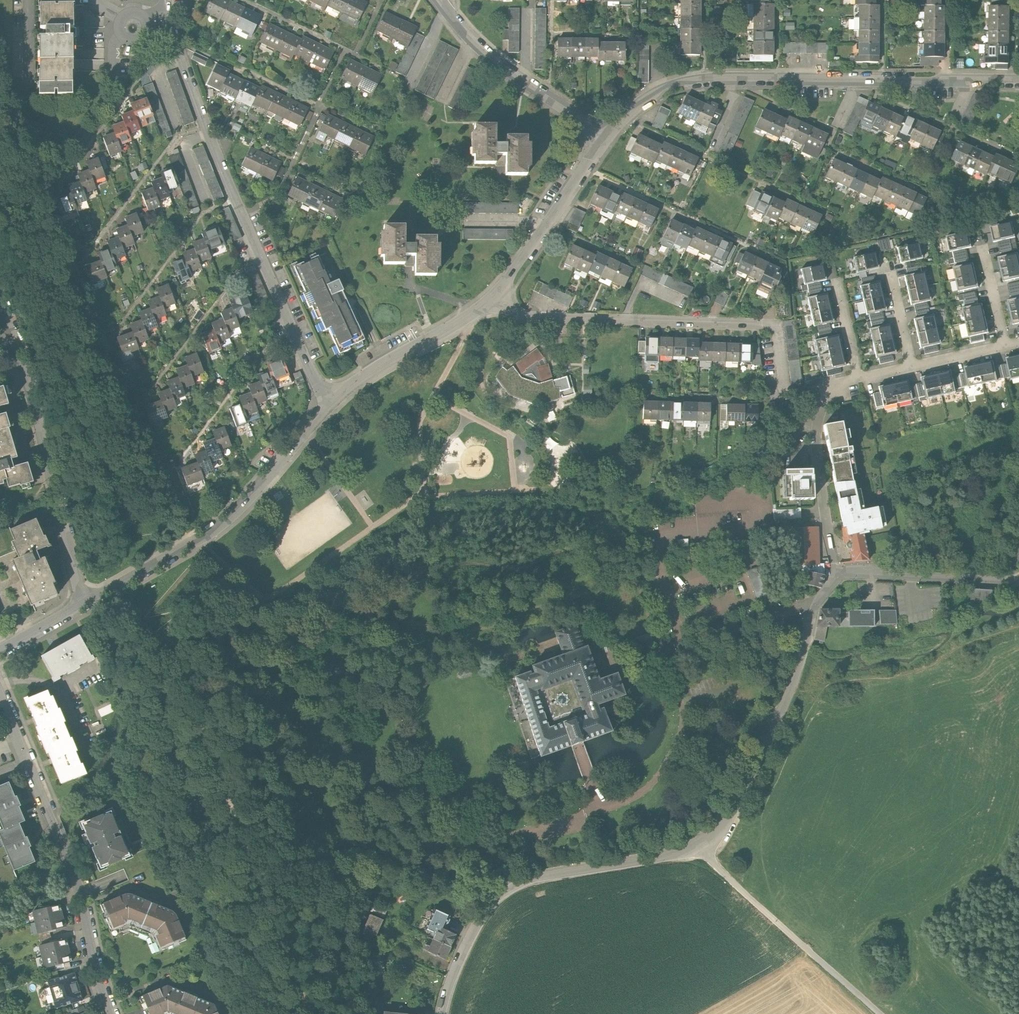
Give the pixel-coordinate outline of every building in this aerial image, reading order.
[(39,37),(39,72),(38,72),(39,96),(73,95),(72,72),(74,72),(73,37),(76,37),(76,28),(74,28),(74,5),(75,5),(75,0),(41,0),(41,5),(40,5),(40,29),(45,29),(45,37),(39,37)] [(224,0),(211,0),(205,13),(221,21),(229,2),(224,0)] [(310,2),(325,9),(327,6),(330,0),(311,0),(310,2)] [(327,6),(343,13),(349,0),(330,0),(327,6)] [(359,0),(349,0),(343,13),(359,21),(367,4),(359,0)] [(245,10),(229,2),(221,21),(236,28),(245,10)] [(700,18),(700,5),(681,5),(681,17),(700,18)] [(754,5),(754,18),(773,18),(773,5),(769,5),(754,5)] [(859,5),(858,18),(880,18),(880,5),(876,5),(859,5)] [(922,5),(922,18),(944,18),(944,6),(940,6),(922,5)] [(988,6),(988,19),(1008,19),(1008,6),(988,6)] [(508,9),(508,53),(518,53),(519,8),(508,9)] [(546,9),(535,9),(534,70),(545,70),(546,9)] [(261,17),(245,10),(236,28),(252,36),(261,17)] [(401,21),(385,13),(377,30),(392,38),(401,21)] [(700,30),(700,18),(681,17),(681,30),(700,30)] [(753,30),(773,30),(773,18),(754,18),(753,30)] [(858,18),(858,30),(880,31),(880,18),(858,18)] [(922,18),(922,31),(943,31),(944,18),(922,18)] [(988,19),(988,31),(1008,32),(1008,19),(988,19)] [(417,28),(401,21),(392,38),(408,46),(414,32),(417,28)] [(286,33),(270,26),(261,43),(262,43),(259,49),(272,56),(273,53),(275,54),(277,51),(286,33)] [(681,30),(680,43),(700,43),(700,30),(681,30)] [(753,30),(753,43),(773,43),(773,30),(753,30)] [(858,30),(858,43),(879,44),(880,31),(858,30)] [(922,31),(922,44),(943,44),(943,31),(922,31)] [(988,31),(987,44),(1008,45),(1008,32),(988,31)] [(424,37),(414,32),(408,46),(395,72),(405,77),(424,37)] [(301,41),(286,33),(277,51),(292,58),(294,55),(301,41)] [(318,45),(303,38),(301,41),(294,55),(310,63),(318,45)] [(571,57),(571,40),(557,40),(557,56),(571,57)] [(585,57),(585,40),(571,40),(571,57),(585,57)] [(598,43),(598,40),(585,40),(585,57),(598,57),(598,43)] [(439,41),(415,91),(433,100),(457,50),(439,41)] [(611,61),(612,44),(598,43),(598,57),(598,60),(611,61)] [(700,43),(680,43),(680,55),(700,56),(700,43)] [(772,56),(773,43),(753,43),(753,55),(753,56),(772,56)] [(828,44),(783,43),(783,53),(828,54),(828,44)] [(858,43),(858,56),(879,56),(879,44),(858,43)] [(624,49),(624,44),(612,44),(611,61),(624,61),(624,49)] [(922,44),(922,57),(943,57),(943,44),(922,44)] [(987,44),(987,57),(1007,58),(1008,45),(987,44)] [(334,53),(318,45),(310,63),(326,70),(334,53)] [(649,45),(638,45),(638,83),(648,83),(649,45)] [(209,59),(195,52),(192,59),(206,66),(209,59)] [(922,57),(920,57),(919,67),(936,67),(936,60),(943,61),(943,57),(922,57)] [(987,57),(985,57),(985,64),(995,64),(995,69),(1007,69),(1007,58),(987,57)] [(365,68),(350,61),(341,78),(357,86),(365,68)] [(216,65),(206,85),(220,92),(220,91),(228,75),(230,72),(216,65)] [(467,67),(448,107),(457,111),(476,72),(467,67)] [(381,76),(365,68),(357,86),(372,94),(381,76)] [(176,70),(166,73),(184,126),(195,122),(176,70)] [(244,82),(228,75),(220,91),(236,99),(244,82)] [(142,86),(147,100),(155,122),(160,135),(170,131),(152,82),(142,86)] [(259,90),(244,82),(236,99),(251,106),(253,103),(259,90)] [(277,95),(261,87),(259,90),(253,103),(269,111),(277,95)] [(974,93),(960,123),(970,127),(984,98),(974,93)] [(292,102),(277,95),(269,111),(284,119),(292,102)] [(868,102),(858,97),(842,132),(852,137),(860,120),(868,102)] [(695,122),(703,105),(686,98),(678,115),(695,122)] [(744,98),(717,154),(728,159),(754,102),(744,98)] [(134,112),(140,127),(155,122),(147,100),(131,106),(134,112)] [(308,110),(292,102),(284,119),(300,126),(308,110)] [(892,113),(868,102),(860,120),(883,131),(892,113)] [(721,114),(715,111),(717,106),(711,103),(709,108),(703,105),(695,122),(713,130),(721,114)] [(660,106),(651,127),(661,131),(670,111),(660,106)] [(774,116),(762,110),(754,129),(765,134),(774,116)] [(140,129),(140,127),(134,112),(122,116),(125,123),(129,133),(140,129)] [(904,118),(892,113),(883,131),(895,136),(896,134),(904,118)] [(917,121),(905,115),(904,118),(896,134),(908,139),(917,121)] [(323,144),(326,137),(334,140),(342,124),(327,116),(315,140),(323,144)] [(786,121),(774,116),(765,134),(777,140),(779,135),(786,121)] [(787,118),(786,121),(779,135),(790,141),(799,123),(787,118)] [(928,126),(917,121),(908,139),(920,145),(928,126)] [(131,140),(129,133),(125,123),(113,127),(115,134),(119,145),(131,140)] [(811,129),(799,123),(790,141),(802,146),(811,129)] [(357,131),(342,124),(334,140),(349,148),(357,131)] [(940,132),(928,126),(920,145),(931,150),(936,141),(939,133),(940,132)] [(500,147),(495,147),(495,128),(474,128),(474,136),(470,136),(470,158),(474,158),(474,166),(495,166),(495,157),(500,157),(500,147)] [(826,136),(811,129),(802,146),(799,153),(815,160),(826,136)] [(373,139),(357,131),(349,148),(364,155),(373,139)] [(944,135),(939,133),(936,141),(940,143),(944,135)] [(110,156),(122,151),(119,145),(115,134),(103,138),(110,156)] [(650,141),(638,135),(636,140),(630,153),(629,153),(641,159),(650,141)] [(631,138),(625,150),(630,153),(636,140),(631,138)] [(506,147),(500,147),(500,157),(505,157),(506,177),(527,177),(527,169),(530,169),(530,147),(527,147),(527,139),(506,139),(506,147)] [(661,146),(650,141),(641,159),(653,164),(654,161),(661,146)] [(674,148),(663,143),(661,146),(654,161),(666,167),(674,148)] [(972,148),(961,143),(952,161),(963,167),(972,148)] [(203,145),(193,149),(214,201),(224,197),(203,145)] [(686,153),(674,148),(666,167),(677,172),(686,153)] [(984,153),(972,148),(963,167),(975,172),(984,153)] [(265,156),(250,149),(242,166),(257,173),(265,156)] [(698,159),(686,153),(677,172),(689,177),(698,159)] [(995,158),(984,153),(975,172),(986,177),(988,174),(995,158)] [(169,158),(173,169),(180,186),(189,211),(199,207),(179,154),(169,158)] [(1009,160),(997,155),(995,158),(988,174),(1000,180),(1009,160)] [(281,164),(265,156),(257,173),(273,181),(281,164)] [(845,165),(834,159),(825,178),(836,183),(845,165)] [(98,160),(87,164),(90,172),(94,181),(105,177),(98,160)] [(1009,160),(1000,180),(1012,185),(1018,169),(1018,165),(1009,160)] [(857,171),(845,165),(836,183),(848,189),(857,171)] [(168,191),(180,186),(173,169),(161,173),(163,178),(168,191)] [(868,176),(857,171),(848,189),(859,195),(868,176)] [(78,176),(81,183),(85,193),(96,189),(94,181),(90,172),(78,176)] [(879,182),(868,176),(859,195),(870,200),(872,196),(879,182)] [(158,202),(171,197),(168,191),(163,178),(151,182),(153,188),(158,202)] [(893,183),(881,178),(879,182),(872,196),(883,202),(893,183)] [(312,186),(296,179),(288,195),(304,203),(312,186)] [(69,187),(72,195),(76,205),(87,201),(85,193),(81,183),(69,187)] [(904,189),(893,183),(883,202),(895,207),(904,189)] [(327,193),(312,186),(304,203),(319,210),(327,193)] [(610,192),(598,187),(596,192),(590,204),(602,210),(610,192)] [(160,207),(158,202),(153,188),(141,193),(149,212),(160,207)] [(916,194),(904,189),(895,207),(906,213),(916,194)] [(773,198),(761,193),(760,194),(753,191),(746,206),(753,209),(753,210),(764,216),(765,216),(772,199),(773,198)] [(621,198),(610,192),(602,210),(613,215),(615,212),(621,198)] [(342,201),(327,193),(319,210),(334,218),(342,201)] [(634,200),(623,194),(621,198),(615,212),(626,217),(634,200)] [(927,200),(916,194),(906,213),(918,219),(927,200)] [(76,205),(72,195),(50,204),(56,219),(78,210),(76,205)] [(784,204),(772,199),(765,216),(776,221),(778,217),(784,204)] [(646,205),(634,200),(626,217),(638,223),(646,205)] [(797,206),(786,200),(784,204),(778,217),(790,223),(797,206)] [(518,204),(463,204),(463,214),(518,213),(518,204)] [(658,210),(646,205),(638,223),(650,228),(658,210)] [(809,211),(797,206),(790,223),(801,228),(809,211)] [(242,238),(229,208),(218,212),(232,243),(242,238)] [(575,209),(566,229),(576,233),(585,213),(575,209)] [(821,217),(809,211),(801,228),(800,231),(805,234),(807,231),(813,234),(821,217)] [(126,219),(128,225),(133,236),(144,232),(138,215),(126,219)] [(683,226),(671,221),(663,238),(675,243),(683,226)] [(992,227),(996,242),(1018,237),(1015,221),(992,227)] [(128,225),(116,229),(119,238),(124,250),(136,245),(133,236),(128,225)] [(409,245),(404,245),(404,226),(383,226),(383,234),(379,234),(379,256),(383,256),(383,264),(404,264),(404,255),(409,255),(409,245)] [(694,232),(683,226),(675,243),(686,249),(688,245),(694,232)] [(205,239),(209,251),(225,245),(219,228),(203,234),(205,239)] [(707,234),(696,228),(694,232),(688,245),(699,251),(707,234)] [(180,234),(174,230),(170,236),(176,240),(180,234)] [(512,230),(463,230),(463,241),(511,242),(512,230)] [(947,237),(950,252),(972,247),(968,232),(947,237)] [(719,239),(707,234),(699,251),(711,256),(719,239)] [(415,245),(409,245),(409,255),(414,255),(415,276),(436,275),(436,268),(439,268),(439,245),(436,245),(436,237),(415,237),(415,245)] [(107,242),(110,249),(114,261),(126,257),(124,250),(119,238),(107,242)] [(212,259),(209,251),(205,239),(193,244),(195,249),(200,264),(212,259)] [(736,247),(719,239),(711,256),(708,262),(722,268),(725,261),(728,263),(736,247)] [(897,248),(900,263),(922,258),(918,243),(897,248)] [(583,252),(571,247),(569,251),(563,264),(563,265),(575,270),(583,252)] [(98,254),(101,261),(105,273),(117,269),(114,261),(110,249),(98,254)] [(202,267),(200,264),(195,249),(184,254),(186,259),(190,272),(202,267)] [(595,257),(583,252),(575,270),(586,276),(588,273),(595,257)] [(1002,269),(1018,265),(1018,254),(1018,252),(999,257),(1002,269)] [(756,259),(744,253),(736,271),(748,276),(756,259)] [(853,258),(856,273),(878,268),(875,253),(853,258)] [(608,259),(596,254),(595,257),(588,273),(599,278),(608,259)] [(369,344),(342,279),(332,283),(327,273),(320,256),(293,267),(304,293),(299,295),(307,315),(313,313),(318,325),(321,324),(326,336),(330,334),(340,359),(353,353),(352,351),(369,344)] [(180,284),(193,279),(190,272),(186,259),(173,264),(180,284)] [(619,265),(608,259),(599,278),(611,283),(619,265)] [(768,264),(756,259),(748,276),(759,282),(768,264)] [(105,273),(101,261),(85,267),(91,285),(107,279),(105,273)] [(953,268),(956,280),(976,275),(973,263),(953,268)] [(781,270),(768,264),(759,282),(757,287),(770,293),(772,288),(775,287),(779,279),(778,276),(781,270)] [(800,269),(804,285),(826,280),(823,264),(800,269)] [(631,270),(619,265),(611,283),(622,289),(631,270)] [(643,265),(639,275),(688,298),(692,288),(643,265)] [(1002,269),(1005,282),(1018,279),(1018,265),(1002,269)] [(904,276),(907,291),(927,286),(924,272),(904,276)] [(978,287),(976,275),(956,280),(958,292),(978,287)] [(860,279),(862,286),(876,283),(874,276),(860,279)] [(1007,282),(1009,297),(1018,295),(1018,281),(1007,282)] [(537,282),(533,292),(568,309),(573,298),(537,282)] [(860,286),(863,301),(883,296),(879,282),(876,283),(862,286),(860,286)] [(930,301),(927,286),(907,291),(911,305),(930,301)] [(158,291),(161,298),(165,309),(176,305),(170,287),(158,291)] [(722,305),(728,294),(718,290),(713,300),(722,305)] [(807,297),(810,313),(832,308),(829,292),(807,297)] [(886,311),(883,296),(863,301),(866,315),(868,315),(882,312),(886,311)] [(233,308),(237,320),(253,314),(247,297),(231,303),(233,308)] [(161,298),(148,302),(151,310),(156,323),(168,318),(165,309),(161,298)] [(1012,313),(1018,311),(1018,298),(1009,301),(1012,313)] [(962,308),(965,323),(986,318),(982,304),(962,308)] [(240,328),(237,320),(233,308),(221,312),(224,320),(228,332),(240,328)] [(836,323),(832,308),(810,313),(814,328),(836,323)] [(140,315),(142,322),(147,334),(158,329),(156,323),(151,310),(140,315)] [(868,315),(870,321),(884,319),(882,312),(868,315)] [(915,320),(918,334),(938,329),(935,315),(915,320)] [(989,333),(986,318),(965,323),(969,337),(989,333)] [(885,325),(884,319),(870,321),(866,322),(868,329),(869,329),(885,325)] [(230,338),(228,332),(224,320),(212,324),(214,331),(219,342),(230,338)] [(793,321),(783,322),(792,389),(802,387),(797,348),(794,324),(793,321)] [(130,326),(133,334),(138,346),(150,342),(147,334),(142,322),(130,326)] [(869,329),(872,344),(892,339),(889,325),(885,325),(869,329)] [(941,343),(938,329),(918,334),(921,348),(941,343)] [(209,354),(221,350),(219,342),(214,331),(202,336),(209,354)] [(138,346),(133,334),(117,340),(124,357),(140,351),(138,346)] [(817,341),(820,356),(842,351),(839,336),(817,341)] [(658,339),(645,339),(645,357),(658,357),(658,339)] [(672,340),(658,339),(658,357),(671,357),(672,340)] [(896,354),(892,339),(872,344),(876,358),(878,358),(892,355),(896,354)] [(685,340),(672,340),(671,357),(685,358),(685,340)] [(698,340),(685,340),(685,358),(698,358),(698,344),(698,340)] [(712,345),(698,344),(698,358),(698,362),(711,362),(712,345)] [(725,345),(712,345),(711,362),(725,363),(725,345)] [(738,345),(725,345),(725,363),(738,363),(738,345)] [(752,346),(738,345),(738,363),(751,363),(751,356),(752,346)] [(752,345),(752,346),(751,356),(760,357),(759,345),(752,345)] [(543,359),(536,350),(512,368),(506,373),(501,369),(495,377),(496,379),(494,380),(500,388),(502,387),(508,395),(512,397),(512,399),(518,402),(519,399),(526,402),(526,404),(532,406),(533,404),(537,405),(547,402),(548,405),(557,402),(557,399),(559,399),(559,397),(561,397),(561,399),(575,395),(569,376),(551,381),(547,365),(544,366),(542,359),(543,359)] [(846,366),(842,351),(820,356),(824,371),(846,366)] [(893,361),(892,355),(878,358),(880,364),(893,361)] [(1006,358),(1007,364),(1010,377),(1011,380),(1018,378),(1018,355),(1006,358)] [(186,360),(188,366),(193,378),(204,374),(197,356),(186,360)] [(269,371),(274,383),(290,377),(284,360),(267,366),(269,371)] [(993,361),(979,364),(983,384),(998,381),(998,380),(995,367),(993,361)] [(968,387),(983,384),(979,364),(964,367),(965,373),(968,387)] [(1007,364),(1001,365),(1004,379),(1010,377),(1007,364)] [(1001,365),(995,367),(998,380),(1004,379),(1001,365)] [(188,366),(176,371),(179,379),(183,392),(196,387),(193,378),(188,366)] [(951,370),(936,374),(940,395),(956,392),(953,376),(951,370)] [(277,391),(274,383),(269,371),(258,376),(260,383),(265,395),(277,391)] [(968,387),(965,373),(959,374),(962,388),(968,387)] [(925,399),(940,395),(936,374),(920,377),(921,383),(925,399)] [(959,374),(953,376),(956,392),(956,393),(962,392),(962,388),(959,374)] [(167,384),(170,391),(174,403),(186,398),(183,392),(179,379),(167,384)] [(907,380),(893,383),(897,403),(912,400),(912,399),(908,386),(907,380)] [(267,401),(265,395),(260,383),(249,388),(251,394),(255,406),(267,401)] [(883,407),(897,403),(893,383),(878,387),(880,392),(883,406),(883,407)] [(921,383),(915,384),(919,398),(919,402),(925,400),(925,399),(921,383)] [(915,384),(908,386),(912,399),(919,398),(915,384)] [(9,405),(4,388),(0,389),(0,408),(9,405)] [(158,395),(161,403),(165,415),(177,410),(174,403),(170,391),(158,395)] [(880,392),(873,394),(876,407),(883,406),(880,392)] [(245,418),(258,413),(255,406),(251,394),(239,399),(241,405),(245,418)] [(165,415),(161,403),(145,409),(151,426),(167,420),(165,415)] [(657,404),(644,403),(643,419),(656,420),(657,404)] [(670,404),(657,404),(656,420),(669,420),(670,404)] [(683,404),(670,404),(669,420),(683,420),(683,404)] [(697,405),(683,404),(683,420),(696,421),(697,405)] [(247,424),(245,418),(241,405),(229,409),(236,428),(247,424)] [(710,405),(697,405),(696,421),(710,421),(710,405)] [(744,405),(727,405),(726,421),(744,422),(744,405)] [(758,406),(744,405),(744,422),(757,422),(758,406)] [(9,429),(11,429),(6,415),(0,417),(0,432),(9,429)] [(843,431),(841,422),(823,426),(828,451),(834,484),(841,484),(841,483),(853,482),(853,481),(852,481),(847,455),(852,454),(850,447),(846,448),(845,440),(849,439),(847,430),(843,431)] [(225,428),(212,432),(215,441),(220,453),(233,448),(225,428)] [(9,429),(0,432),(0,487),(4,486),(3,482),(6,481),(9,489),(20,486),(20,488),(34,483),(28,465),(14,469),(11,461),(18,459),(9,429)] [(204,445),(206,452),(211,464),(223,460),(220,453),(215,441),(204,445)] [(195,456),(198,464),(202,476),(214,472),(211,464),(206,452),(195,456)] [(202,476),(198,464),(181,470),(188,487),(204,481),(202,476)] [(787,476),(788,499),(811,499),(811,476),(787,476)] [(858,507),(853,482),(841,483),(841,484),(834,484),(843,526),(847,526),(848,535),(862,531),(863,534),(868,533),(868,531),(881,528),(885,527),(884,523),(880,524),(877,507),(863,510),(862,506),(858,507)] [(36,520),(10,531),(17,548),(15,550),(19,559),(12,561),(30,605),(56,594),(49,577),(52,576),(44,558),(40,561),(36,551),(46,547),(46,546),(48,545),(45,537),(43,537),(36,520)] [(820,567),(817,526),(788,527),(791,568),(797,567),(820,567)] [(869,560),(863,534),(862,531),(848,535),(847,526),(843,526),(842,527),(842,528),(844,541),(844,542),(845,542),(845,543),(846,543),(847,544),(846,544),(846,545),(846,546),(847,547),(848,548),(849,548),(850,548),(853,561),(869,560)] [(766,565),(746,571),(757,607),(777,600),(766,565)] [(820,567),(797,567),(797,572),(805,574),(821,576),(823,577),(823,567),(820,567)] [(821,576),(805,574),(802,586),(818,590),(821,576)] [(993,590),(972,589),(971,608),(977,608),(977,606),(981,606),(982,601),(993,602),(993,590)] [(820,611),(816,627),(826,627),(838,627),(838,618),(849,618),(849,626),(869,626),(869,627),(874,627),(874,610),(848,610),(848,612),(838,612),(838,610),(820,611)] [(897,624),(896,610),(879,610),(880,624),(897,624)] [(530,672),(514,677),(518,690),(527,715),(541,756),(578,742),(611,731),(603,708),(598,710),(596,704),(624,694),(620,684),(616,674),(598,680),(596,672),(586,646),(583,647),(576,627),(575,624),(554,632),(555,634),(563,655),(532,666),(534,673),(530,675),(530,672)] [(816,627),(814,639),(819,641),(819,643),(822,644),(822,642),(823,642),(826,627),(816,627)] [(80,635),(41,657),(53,678),(58,675),(59,677),(87,662),(86,659),(91,657),(80,635)] [(50,690),(26,699),(42,740),(66,730),(50,690)] [(85,774),(66,730),(42,740),(61,784),(85,774)] [(0,786),(0,822),(3,830),(19,823),(25,821),(19,807),(20,806),(16,796),(15,797),(9,783),(0,786)] [(115,822),(111,811),(87,821),(87,822),(89,826),(84,829),(85,832),(90,845),(93,843),(95,847),(91,848),(97,860),(101,869),(130,856),(145,849),(141,839),(131,843),(121,820),(116,822),(115,822)] [(19,823),(3,830),(0,831),(0,837),(14,871),(35,862),(29,847),(30,846),(27,837),(25,837),(19,823)] [(9,889),(19,885),(14,871),(0,837),(0,893),(9,889)] [(0,899),(0,901),(5,906),(15,895),(9,889),(0,899)] [(128,933),(137,937),(151,903),(130,895),(125,895),(100,905),(114,939),(128,933)] [(171,912),(151,903),(137,937),(147,941),(153,956),(186,942),(175,915),(171,912)] [(34,911),(36,922),(62,916),(60,905),(34,911)] [(375,905),(372,912),(384,918),(387,910),(375,905)] [(425,930),(436,934),(438,928),(443,929),(445,924),(447,924),(449,920),(448,917),(448,916),(434,910),(425,930)] [(383,921),(370,915),(364,931),(365,932),(363,937),(373,942),(383,921)] [(64,922),(62,916),(36,922),(39,933),(66,927),(65,921),(64,922)] [(455,935),(443,929),(438,928),(436,934),(433,940),(450,947),(455,935)] [(41,946),(43,957),(69,951),(67,940),(41,946)] [(450,947),(433,940),(430,947),(425,945),(423,950),(445,959),(450,947)] [(72,962),(69,951),(43,957),(46,968),(72,962)] [(79,986),(75,973),(48,981),(51,994),(79,986)] [(391,982),(383,983),(383,997),(391,997),(391,982)] [(83,1000),(79,986),(51,994),(55,1008),(83,1000)] [(190,995),(170,986),(165,986),(139,997),(146,1013),(182,1013),(190,995)] [(190,995),(182,1013),(218,1013),(215,1007),(211,1003),(190,995)]
